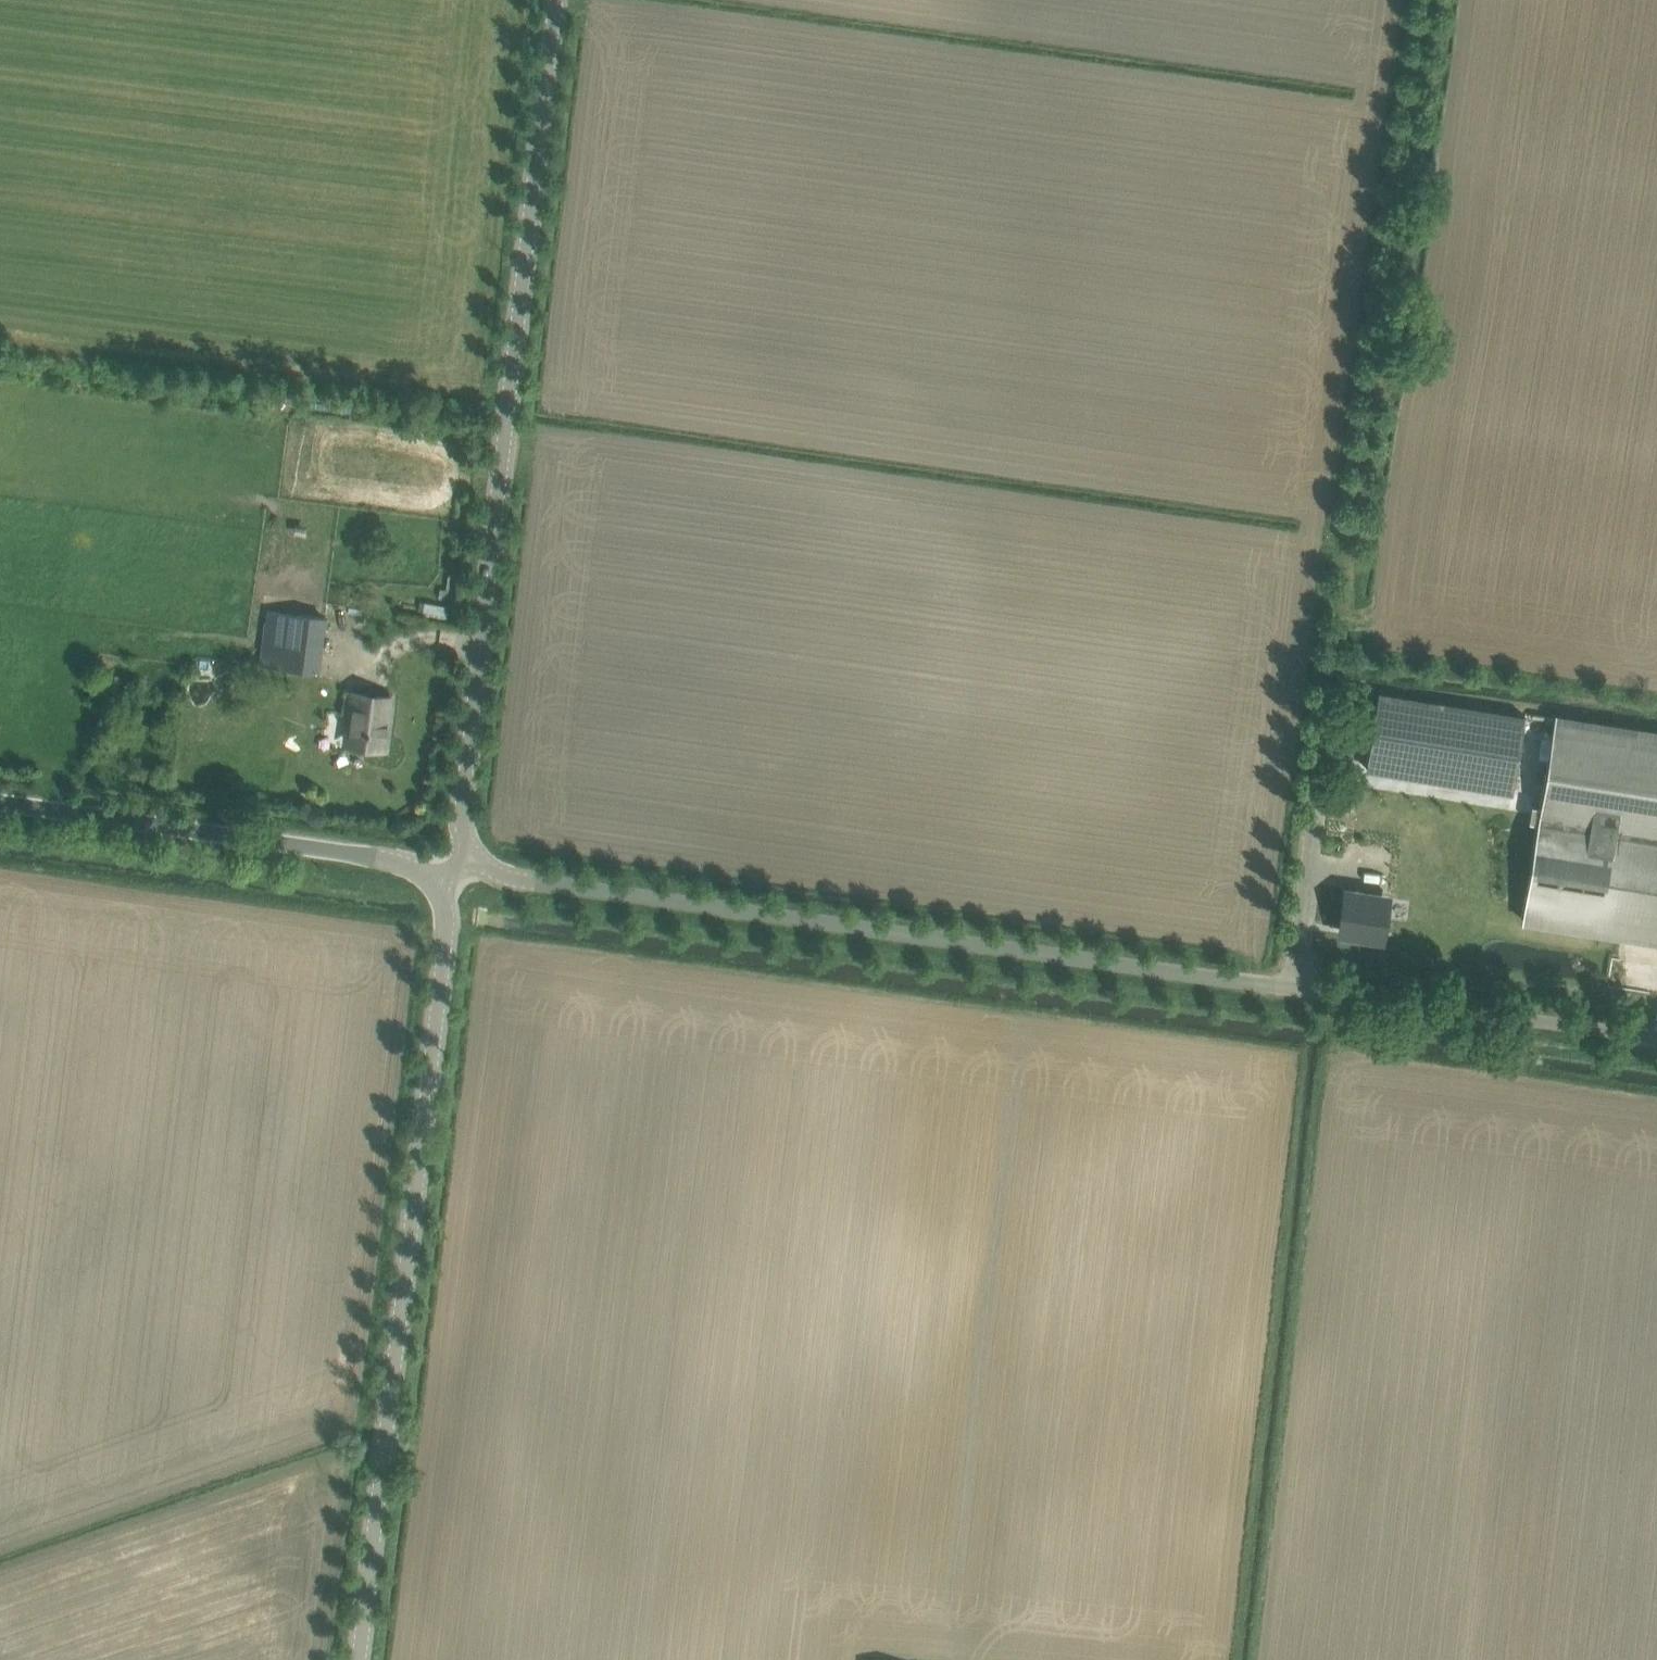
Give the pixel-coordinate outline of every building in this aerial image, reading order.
[(307,527),(294,525),(293,534),(305,535),(307,527)] [(325,618),(273,611),(266,665),(319,671),(325,618)] [(353,692),(352,707),(357,708),(352,745),(385,749),(388,721),(385,720),(386,713),(389,713),(392,697),(353,692)] [(1380,692),(1367,769),(1512,793),(1525,715),(1380,692)] [(1523,922),(1656,942),(1656,733),(1554,718),(1523,922)] [(1332,796),(1330,807),(1342,809),(1344,798),(1332,796)] [(1345,889),(1338,934),(1383,941),(1390,896),(1372,893),(1362,892),(1345,889)]
